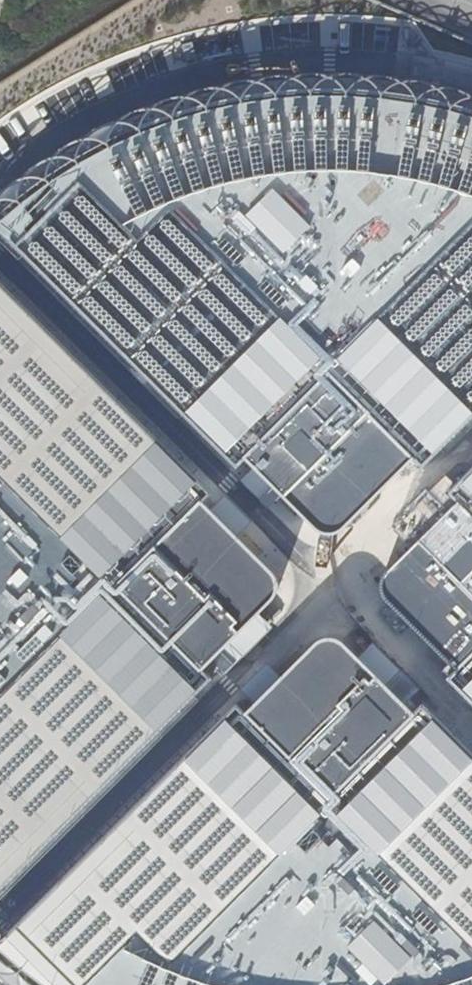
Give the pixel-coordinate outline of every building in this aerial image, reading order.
[(327,546),(471,407),(471,96),(450,90),(366,75),(312,71),(231,80),(157,99),(85,141),(0,234),(0,238),(327,546)] [(285,603),(288,599),(289,593),(286,582),(215,509),(223,499),(0,274),(0,905),(285,603)] [(381,563),(378,567),(377,574),(379,585),(450,658),(441,668),(471,700),(471,470),(381,563)] [(334,617),(0,923),(0,931),(55,978),(63,984),(471,984),(471,753),(334,617)]
